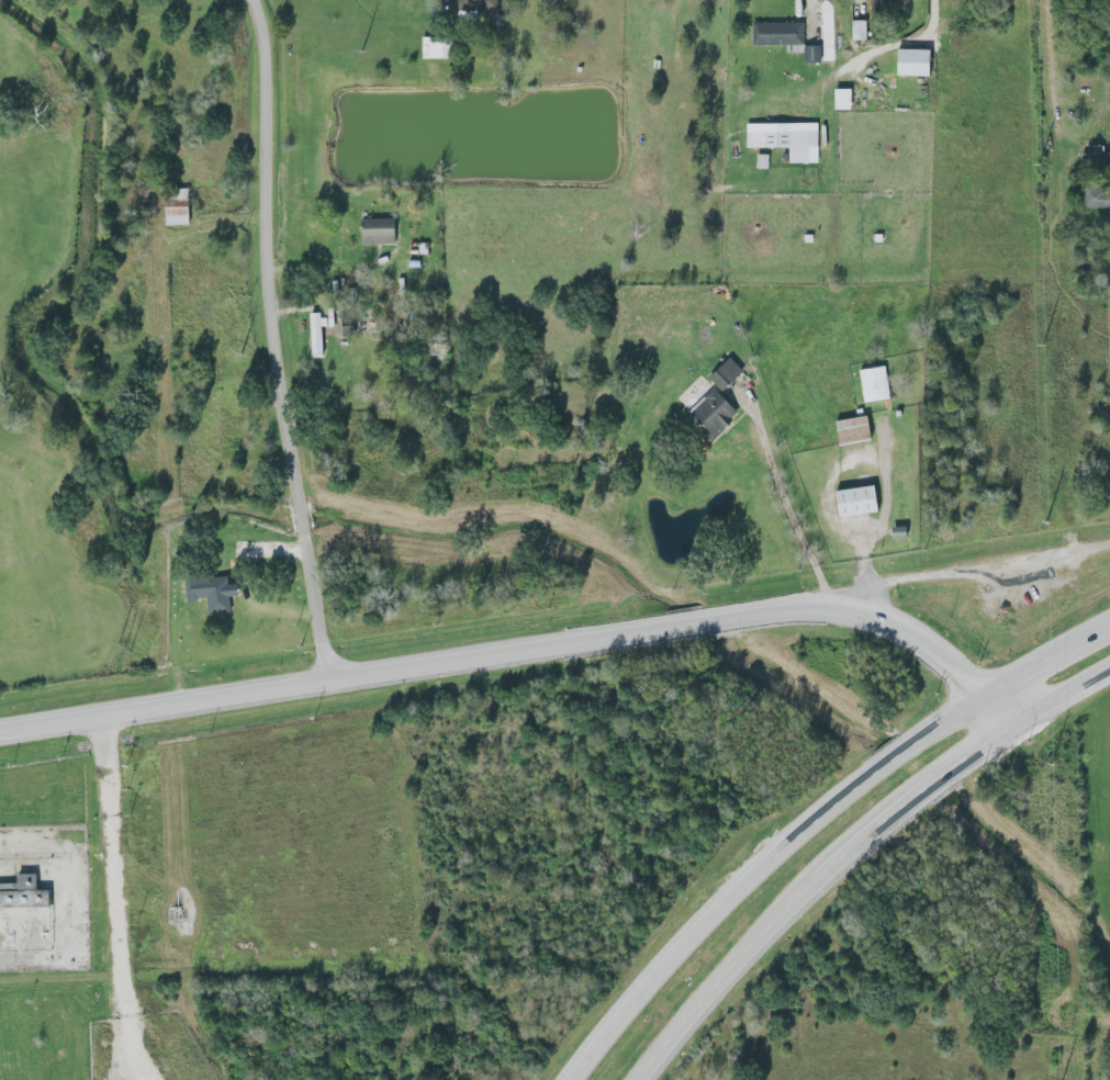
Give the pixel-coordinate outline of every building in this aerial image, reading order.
[(483,18),(488,3),(479,0),(459,0),(457,9),(483,18)] [(867,14),(925,12),(925,0),(866,0),(867,14)] [(847,40),(862,41),(862,21),(848,21),(847,40)] [(749,46),(800,45),(800,23),(749,24),(749,46)] [(923,77),(924,50),(892,49),(891,76),(923,77)] [(847,109),(847,89),(829,89),(830,110),(847,109)] [(816,163),(815,123),(743,124),(743,148),(785,148),(786,164),(816,163)] [(191,225),(192,188),(179,188),(179,196),(167,196),(167,225),(191,225)] [(364,245),(398,244),(397,218),(364,219),(364,245)] [(324,327),(335,325),(333,307),(322,309),(324,327)] [(324,357),(323,313),(310,313),(312,358),(324,357)] [(341,336),(358,334),(355,315),(338,317),(341,336)] [(718,392),(740,372),(727,357),(704,377),(718,392)] [(854,371),(859,404),(887,400),(882,366),(854,371)] [(708,441),(735,415),(710,388),(683,414),(708,441)] [(830,421),(832,445),(865,442),(863,417),(830,421)] [(872,512),(868,485),(828,492),(833,518),(872,512)] [(211,614),(233,612),(232,597),(242,596),(241,583),(231,584),(230,574),(186,579),(188,602),(210,600),(211,614)] [(20,875),(20,883),(0,884),(0,894),(3,894),(3,908),(54,907),(53,890),(40,891),(40,874),(20,875)]
